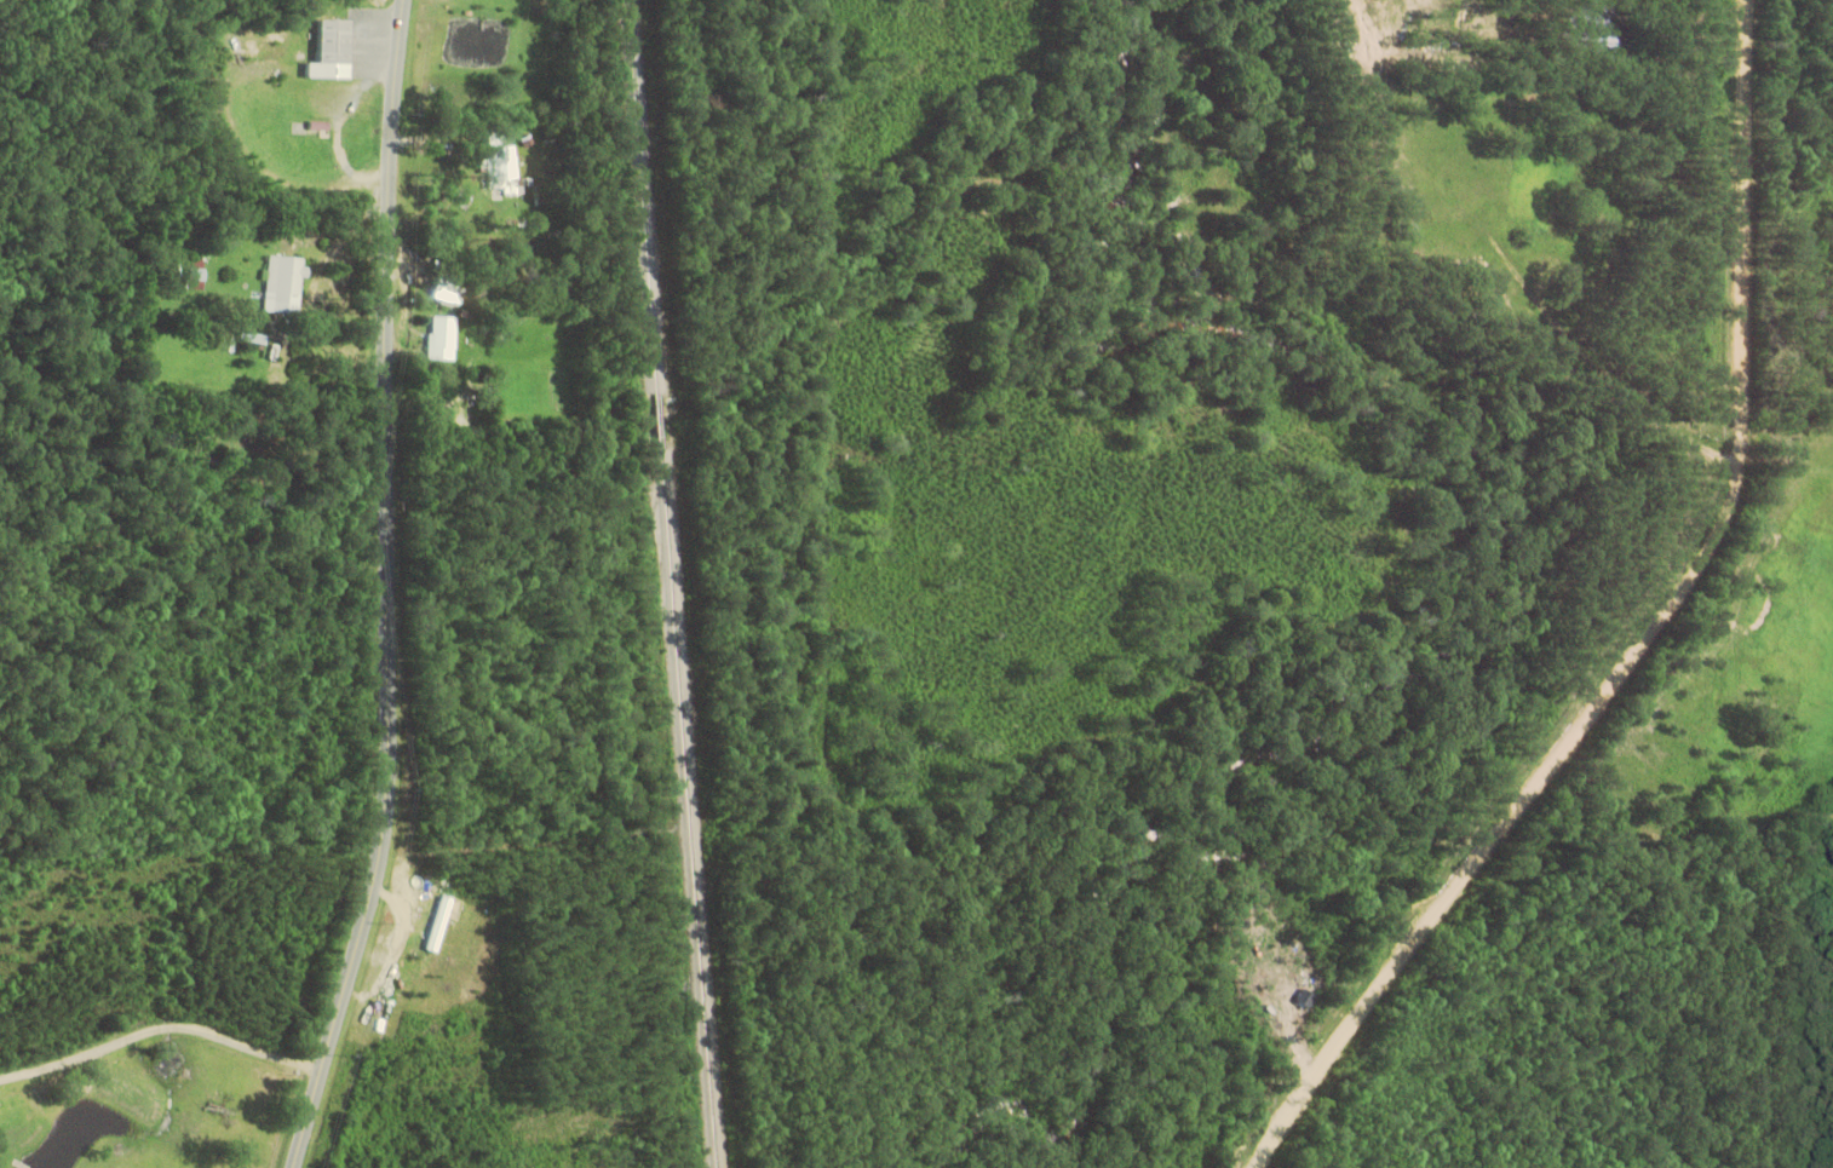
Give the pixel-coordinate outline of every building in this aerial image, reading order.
[(324,62),(313,62),(313,77),(355,78),(355,20),(324,19),(324,62)] [(489,158),(491,182),(508,180),(510,195),(522,194),(518,146),(505,147),(506,157),(489,158)] [(303,277),(307,277),(308,257),(270,255),(267,312),(300,314),(303,277)] [(1550,282),(1556,267),(1539,260),(1533,275),(1550,282)] [(436,299),(462,304),(466,286),(439,281),(436,299)] [(429,359),(456,360),(457,316),(431,315),(429,359)] [(1737,572),(1752,579),(1757,567),(1743,560),(1737,572)] [(458,898),(447,894),(430,947),(441,951),(458,898)]
